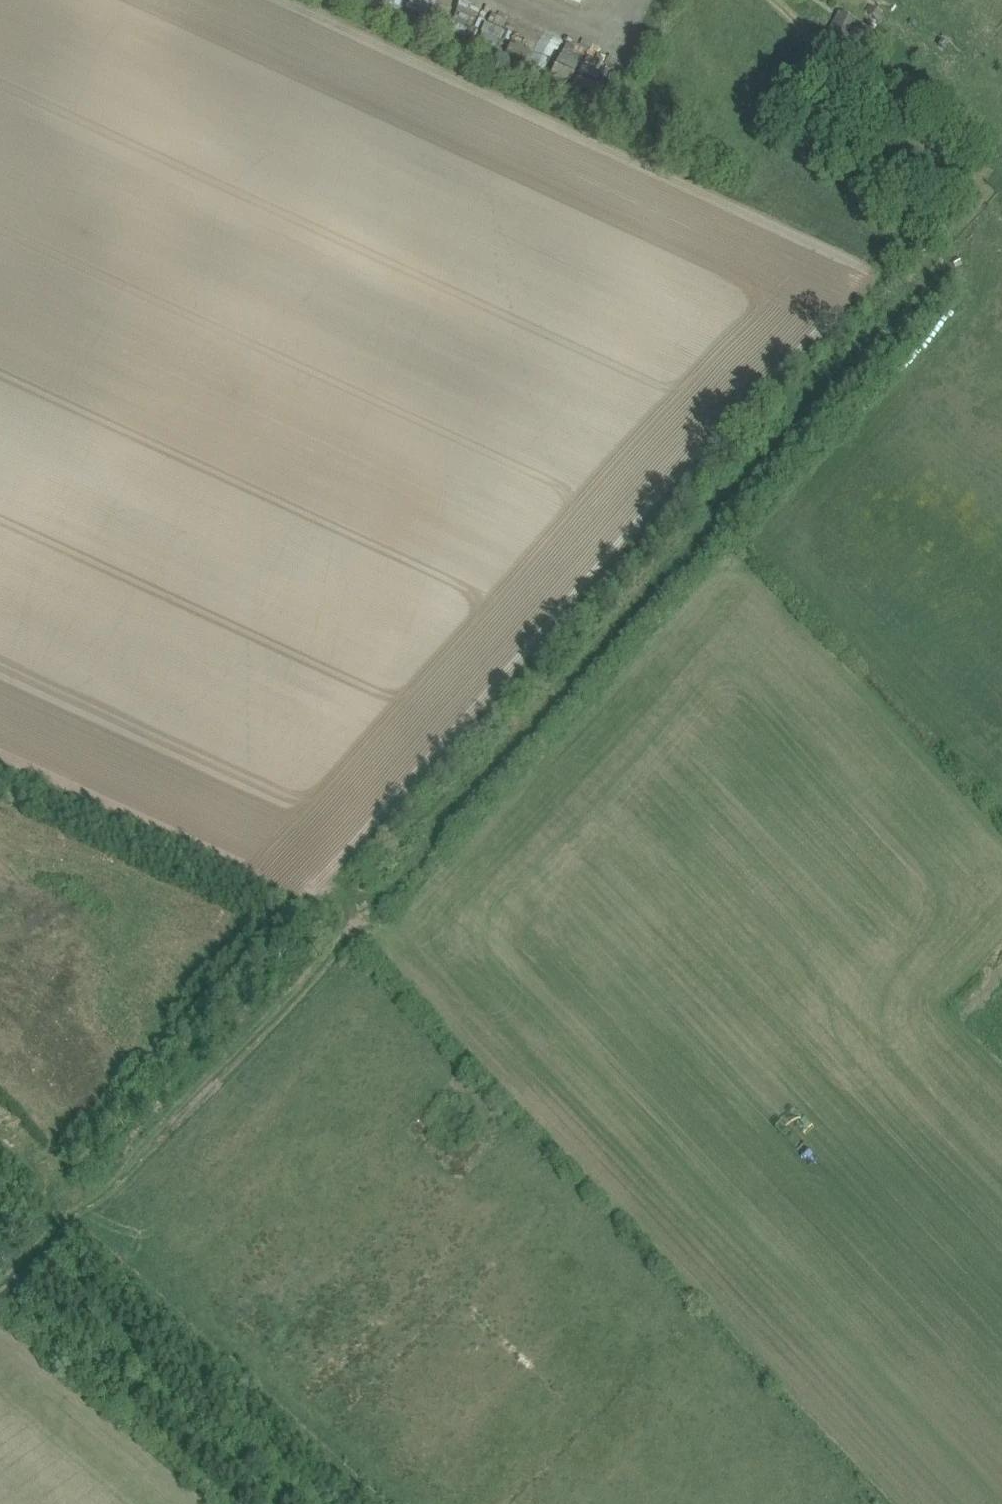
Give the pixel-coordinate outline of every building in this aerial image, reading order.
[(860,53),(872,29),(838,11),(827,33),(860,53)]
